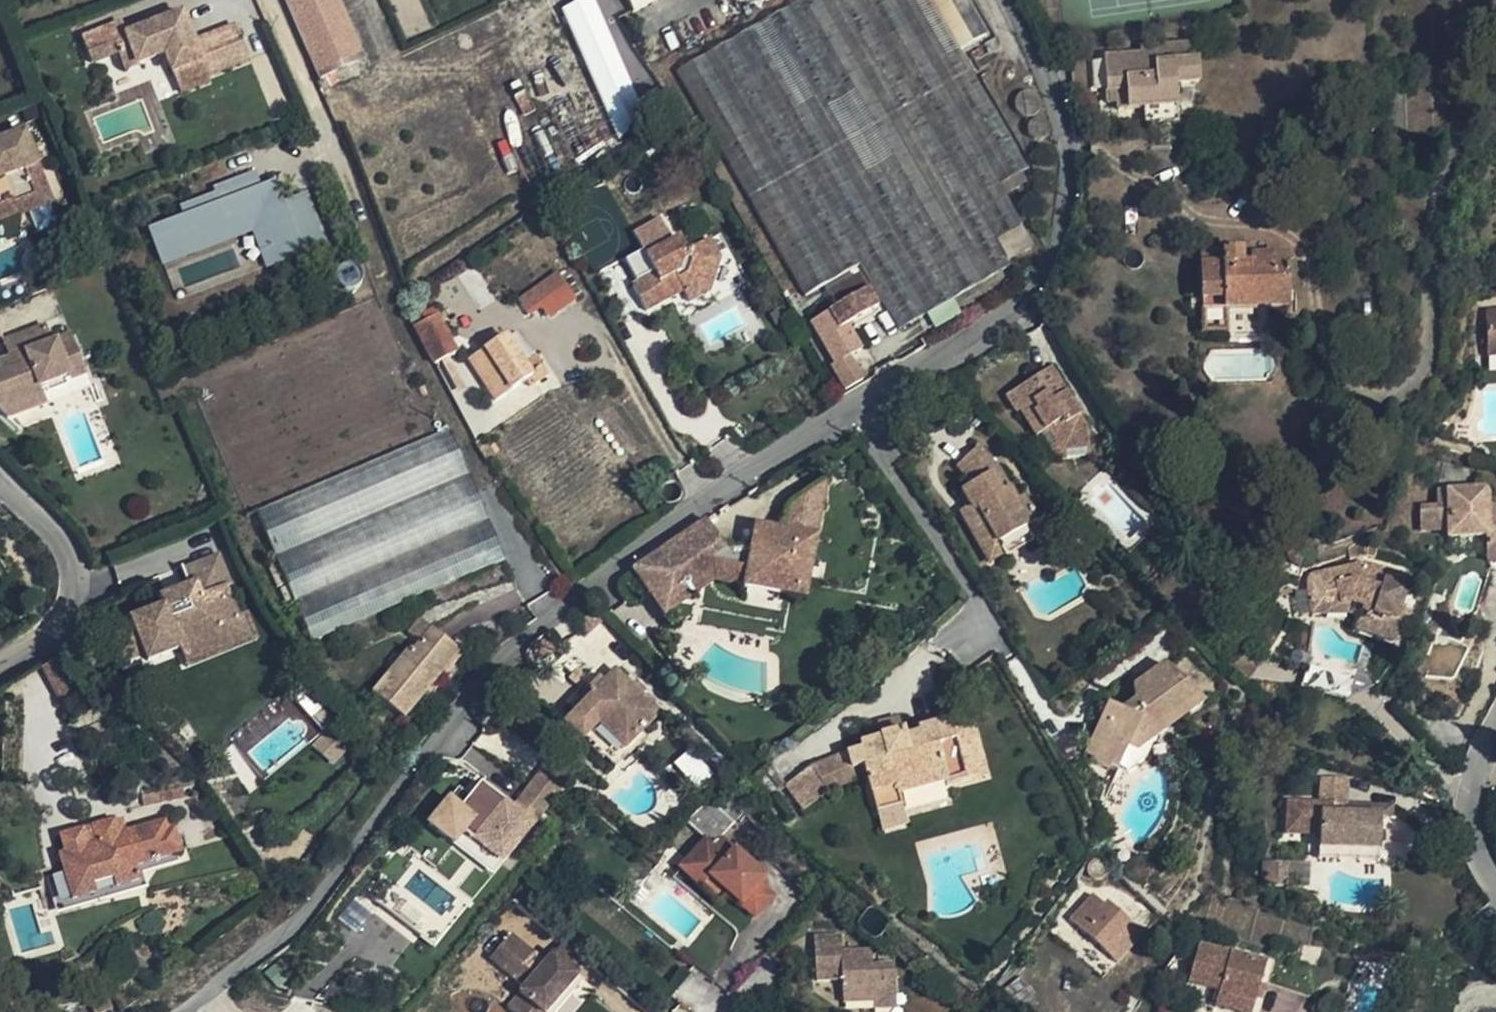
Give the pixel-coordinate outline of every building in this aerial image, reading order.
[(321,79),(366,58),(340,0),(285,0),(321,79)] [(588,0),(575,0),(558,8),(614,129),(642,116),(588,0)] [(631,13),(659,0),(625,0),(631,13)] [(993,242),(1020,227),(1004,197),(998,187),(1021,174),(1026,171),(959,52),(986,38),(965,0),(805,0),(676,75),(804,298),(859,267),(898,331),(1008,269),(993,242)] [(119,27),(79,41),(88,65),(114,56),(120,72),(161,57),(168,76),(197,65),(203,81),(246,65),(234,32),(191,48),(180,18),(124,39),(119,27)] [(1153,59),(1154,93),(1172,91),(1196,89),(1195,66),(1191,66),(1191,58),(1153,59)] [(1153,59),(1100,62),(1102,95),(1111,95),(1113,115),(1173,111),(1172,91),(1154,93),(1153,59)] [(203,81),(197,65),(168,76),(176,96),(204,86),(203,81)] [(1111,95),(1102,95),(1103,116),(1113,115),(1111,95)] [(8,214),(13,228),(48,215),(39,190),(28,194),(24,182),(35,178),(22,143),(0,151),(0,217),(8,214)] [(1021,174),(998,187),(1004,197),(1028,185),(1021,174)] [(28,194),(39,190),(35,178),(24,182),(28,194)] [(150,244),(157,263),(229,237),(224,223),(241,217),(246,231),(254,229),(268,268),(319,250),(301,200),(274,210),(266,190),(256,193),(250,178),(212,192),(215,200),(179,213),(183,226),(165,232),(168,238),(150,244)] [(143,226),(150,244),(168,238),(165,232),(183,226),(179,213),(143,226)] [(0,217),(0,233),(13,228),(8,214),(0,217)] [(229,237),(157,263),(159,270),(248,239),(260,271),(268,268),(254,229),(246,231),(241,217),(224,223),(229,237)] [(1020,227),(993,242),(1008,269),(1035,254),(1020,227)] [(1199,316),(1251,315),(1250,262),(1250,256),(1197,257),(1199,316)] [(1280,261),(1250,262),(1251,315),(1281,315),(1280,261)] [(664,302),(637,317),(650,341),(657,337),(678,326),(675,319),(684,314),(688,321),(694,332),(712,322),(723,290),(713,271),(688,284),(681,269),(654,283),(664,302)] [(473,271),(455,281),(478,316),(495,305),(473,271)] [(846,282),(825,294),(834,310),(855,298),(846,282)] [(564,293),(570,302),(578,296),(577,294),(573,287),(564,293)] [(546,298),(558,316),(573,307),(571,304),(570,302),(564,293),(560,288),(546,298)] [(834,310),(808,326),(819,344),(846,328),(866,317),(855,298),(834,310)] [(675,319),(678,326),(688,321),(684,314),(675,319)] [(1479,315),(1481,359),(1489,358),(1495,358),(1495,314),(1479,315)] [(1251,337),(1251,315),(1199,316),(1199,338),(1251,337)] [(432,321),(413,333),(433,368),(452,356),(432,321)] [(68,335),(49,343),(46,335),(42,326),(0,343),(6,358),(0,360),(0,415),(5,420),(44,404),(40,395),(84,377),(68,335)] [(846,328),(819,344),(834,369),(829,372),(843,394),(860,384),(848,362),(861,353),(846,328)] [(504,341),(460,370),(488,412),(527,386),(531,384),(524,371),(504,341)] [(534,365),(524,371),(531,384),(527,386),(531,392),(545,383),(534,365)] [(1058,452),(1085,447),(1082,429),(1075,417),(1069,420),(1062,410),(1068,406),(1046,371),(1002,399),(1012,416),(1015,415),(1031,442),(1037,439),(1046,433),(1058,452)] [(1075,417),(1068,406),(1062,410),(1069,420),(1075,417)] [(257,502),(306,636),(504,564),(455,430),(257,502)] [(1053,464),(1086,458),(1085,447),(1058,452),(1046,433),(1037,439),(1053,464)] [(1017,504),(999,472),(977,451),(956,472),(970,489),(960,494),(969,510),(973,507),(997,548),(1038,525),(1024,500),(1017,504)] [(806,601),(827,480),(786,507),(778,531),(752,527),(748,551),(744,569),(711,564),(723,551),(703,521),(695,525),(629,575),(661,617),(707,584),(806,601)] [(1486,543),(1484,569),(1495,572),(1495,515),(1490,514),(1484,496),(1436,496),(1436,513),(1420,514),(1420,537),(1445,537),(1445,544),(1486,543)] [(997,548),(973,507),(969,510),(959,515),(989,567),(1003,559),(997,548)] [(711,564),(744,569),(748,551),(723,551),(711,564)] [(159,605),(108,626),(125,665),(130,663),(140,658),(143,664),(178,649),(185,667),(255,637),(244,613),(238,616),(227,589),(231,587),(218,556),(179,573),(184,583),(188,592),(159,605)] [(1367,639),(1384,644),(1388,638),(1390,635),(1392,629),(1394,623),(1396,618),(1397,609),(1393,608),(1399,590),(1378,584),(1382,572),(1365,566),(1362,565),(1358,565),(1355,565),(1352,566),(1344,568),(1345,572),(1334,575),(1328,572),(1311,576),(1308,577),(1307,580),(1306,583),(1306,586),(1308,612),(1311,616),(1325,615),(1342,603),(1355,607),(1351,618),(1347,629),(1363,634),(1367,639)] [(1378,584),(1399,590),(1403,579),(1382,572),(1378,584)] [(159,605),(188,592),(184,583),(175,587),(155,596),(159,605)] [(1290,588),(1277,593),(1280,600),(1284,598),(1292,595),(1290,588)] [(1325,615),(1340,615),(1351,618),(1355,607),(1342,603),(1325,615)] [(634,658),(590,612),(586,615),(580,620),(578,626),(579,632),(582,638),(615,677),(634,658)] [(408,639),(419,648),(430,635),(419,626),(408,639)] [(458,658),(430,635),(419,648),(376,702),(404,726),(458,658)] [(61,655),(36,666),(53,703),(81,689),(61,655)] [(584,684),(569,667),(561,674),(564,677),(576,691),(584,684)] [(1143,742),(1150,745),(1202,706),(1162,668),(1131,689),(1133,702),(1117,713),(1105,708),(1085,757),(1090,759),(1091,761),(1089,765),(1110,773),(1111,770),(1118,773),(1123,760),(1133,737),(1143,742)] [(596,696),(639,743),(656,723),(615,677),(596,696)] [(639,743),(596,696),(576,714),(611,752),(619,761),(639,743)] [(596,766),(611,752),(576,714),(561,728),(596,766)] [(877,741),(902,734),(898,719),(890,721),(873,726),(877,741)] [(944,789),(984,779),(971,729),(961,732),(950,734),(947,722),(915,730),(916,734),(903,737),(902,734),(877,741),(855,747),(856,752),(845,755),(850,773),(861,770),(873,816),(899,809),(896,798),(943,786),(944,789)] [(1133,737),(1123,760),(1134,764),(1136,759),(1143,742),(1133,737)] [(611,752),(596,766),(604,774),(619,761),(611,752)] [(850,773),(845,755),(811,768),(784,790),(782,792),(800,814),(852,781),(850,773)] [(548,759),(517,796),(540,815),(546,808),(571,779),(548,759)] [(782,792),(784,790),(769,771),(761,778),(775,797),(782,792)] [(1328,814),(1382,817),(1382,819),(1392,820),(1392,807),(1349,805),(1350,784),(1319,782),(1318,793),(1329,794),(1328,804),(1328,814)] [(521,820),(479,784),(456,809),(445,801),(427,822),(455,846),(462,837),(497,868),(519,843),(509,834),(521,820)] [(172,789),(137,796),(139,808),(145,807),(174,801),(172,789)] [(585,808),(591,801),(580,792),(578,793),(574,799),(585,808)] [(716,795),(680,836),(700,853),(695,859),(689,866),(711,886),(713,884),(730,899),(733,894),(747,906),(751,902),(764,914),(775,901),(762,890),(768,884),(721,842),(742,818),(716,795)] [(1320,839),(1321,814),(1328,814),(1328,804),(1288,801),(1286,837),(1320,839)] [(899,809),(873,816),(877,834),(885,832),(904,827),(899,809)] [(1319,849),(1380,852),(1382,819),(1382,817),(1328,814),(1321,814),(1320,839),(1319,849)] [(509,834),(519,843),(532,830),(521,820),(509,834)] [(70,906),(135,886),(131,873),(177,859),(170,835),(165,836),(161,826),(120,838),(117,827),(112,829),(110,825),(87,832),(89,839),(79,842),(77,835),(57,841),(63,858),(56,861),(70,906)] [(462,837),(455,846),(490,876),(497,868),(462,837)] [(1380,852),(1319,849),(1319,860),(1325,861),(1379,863),(1380,852)] [(711,886),(689,866),(681,875),(683,876),(721,909),(730,899),(713,884),(711,886)] [(1291,874),(1276,872),(1275,886),(1279,886),(1289,887),(1291,874)] [(448,925),(395,883),(380,903),(394,915),(432,945),(448,925)] [(747,906),(733,894),(730,899),(757,922),(764,914),(751,902),(747,906)] [(1068,922),(1078,932),(1101,907),(1090,898),(1068,922)] [(1127,923),(1105,903),(1101,907),(1078,932),(1101,953),(1127,923)] [(1127,923),(1101,953),(1114,965),(1115,966),(1142,937),(1127,923)] [(526,1011),(553,1011),(593,965),(584,958),(563,940),(551,954),(516,924),(494,950),(529,979),(515,996),(530,1008),(526,1011)] [(574,928),(563,940),(584,958),(595,946),(574,928)] [(842,936),(815,938),(816,983),(844,982),(845,1003),(876,1002),(876,996),(898,995),(897,962),(874,963),(873,951),(843,952),(842,936)] [(1180,938),(1166,953),(1169,956),(1171,958),(1174,960),(1188,946),(1180,938)] [(1199,947),(1189,984),(1220,992),(1214,1010),(1220,1011),(1252,1011),(1265,966),(1199,947)] [(898,1007),(898,995),(876,996),(876,1002),(876,1008),(898,1007)]
